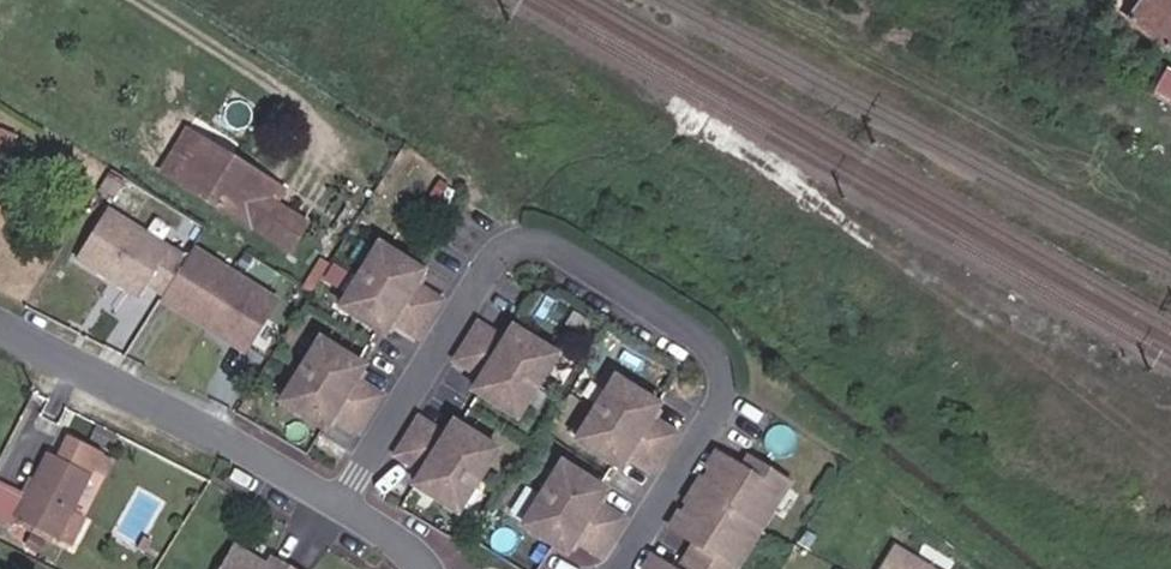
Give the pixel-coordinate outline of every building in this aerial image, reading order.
[(1170,34),(1170,0),(1140,0),(1135,7),(1170,34)] [(203,142),(179,181),(298,255),(310,235),(283,217),(295,197),(203,142)] [(3,179),(15,153),(0,146),(0,178),(3,179)] [(197,261),(116,215),(87,266),(124,286),(126,281),(133,285),(130,290),(151,301),(159,288),(177,298),(197,261)] [(440,328),(463,292),(438,276),(447,262),(404,235),(359,296),(407,325),(414,312),(440,328)] [(286,299),(202,252),(197,261),(177,298),(175,301),(194,312),(196,307),(215,318),(213,323),(212,324),(231,334),(232,333),(234,328),(241,332),(238,337),(258,348),(286,299)] [(124,286),(130,290),(133,285),(126,281),(124,286)] [(215,318),(196,307),(194,312),(213,323),(215,318)] [(540,410),(583,351),(536,322),(528,335),(503,318),(480,354),(504,371),(496,385),(540,410)] [(385,413),(409,377),(383,360),(392,347),(349,320),(304,381),(353,410),(360,397),(385,413)] [(232,333),(238,337),(241,332),(234,328),(232,333)] [(661,446),(685,464),(711,427),(685,411),(693,397),(652,370),(608,428),(652,459),(661,446)] [(441,470),(484,495),(526,435),(479,406),(472,419),(445,403),(424,440),(449,456),(441,470)] [(651,506),(626,491),(635,476),(591,450),(548,510),(594,540),(602,526),(628,544),(651,506)] [(86,511),(107,467),(69,452),(43,502),(9,488),(0,507),(0,516),(32,531),(33,526),(66,539),(80,509),(86,511)] [(818,493),(768,463),(759,479),(729,462),(720,478),(729,481),(702,527),(692,523),(684,539),(711,553),(700,568),(772,568),(818,493)] [(898,548),(886,568),(937,568),(898,548)] [(263,563),(265,559),(244,549),(234,568),(276,568),(263,563)] [(283,558),(278,568),(305,568),(283,558)] [(669,561),(663,568),(681,568),(669,561)]
